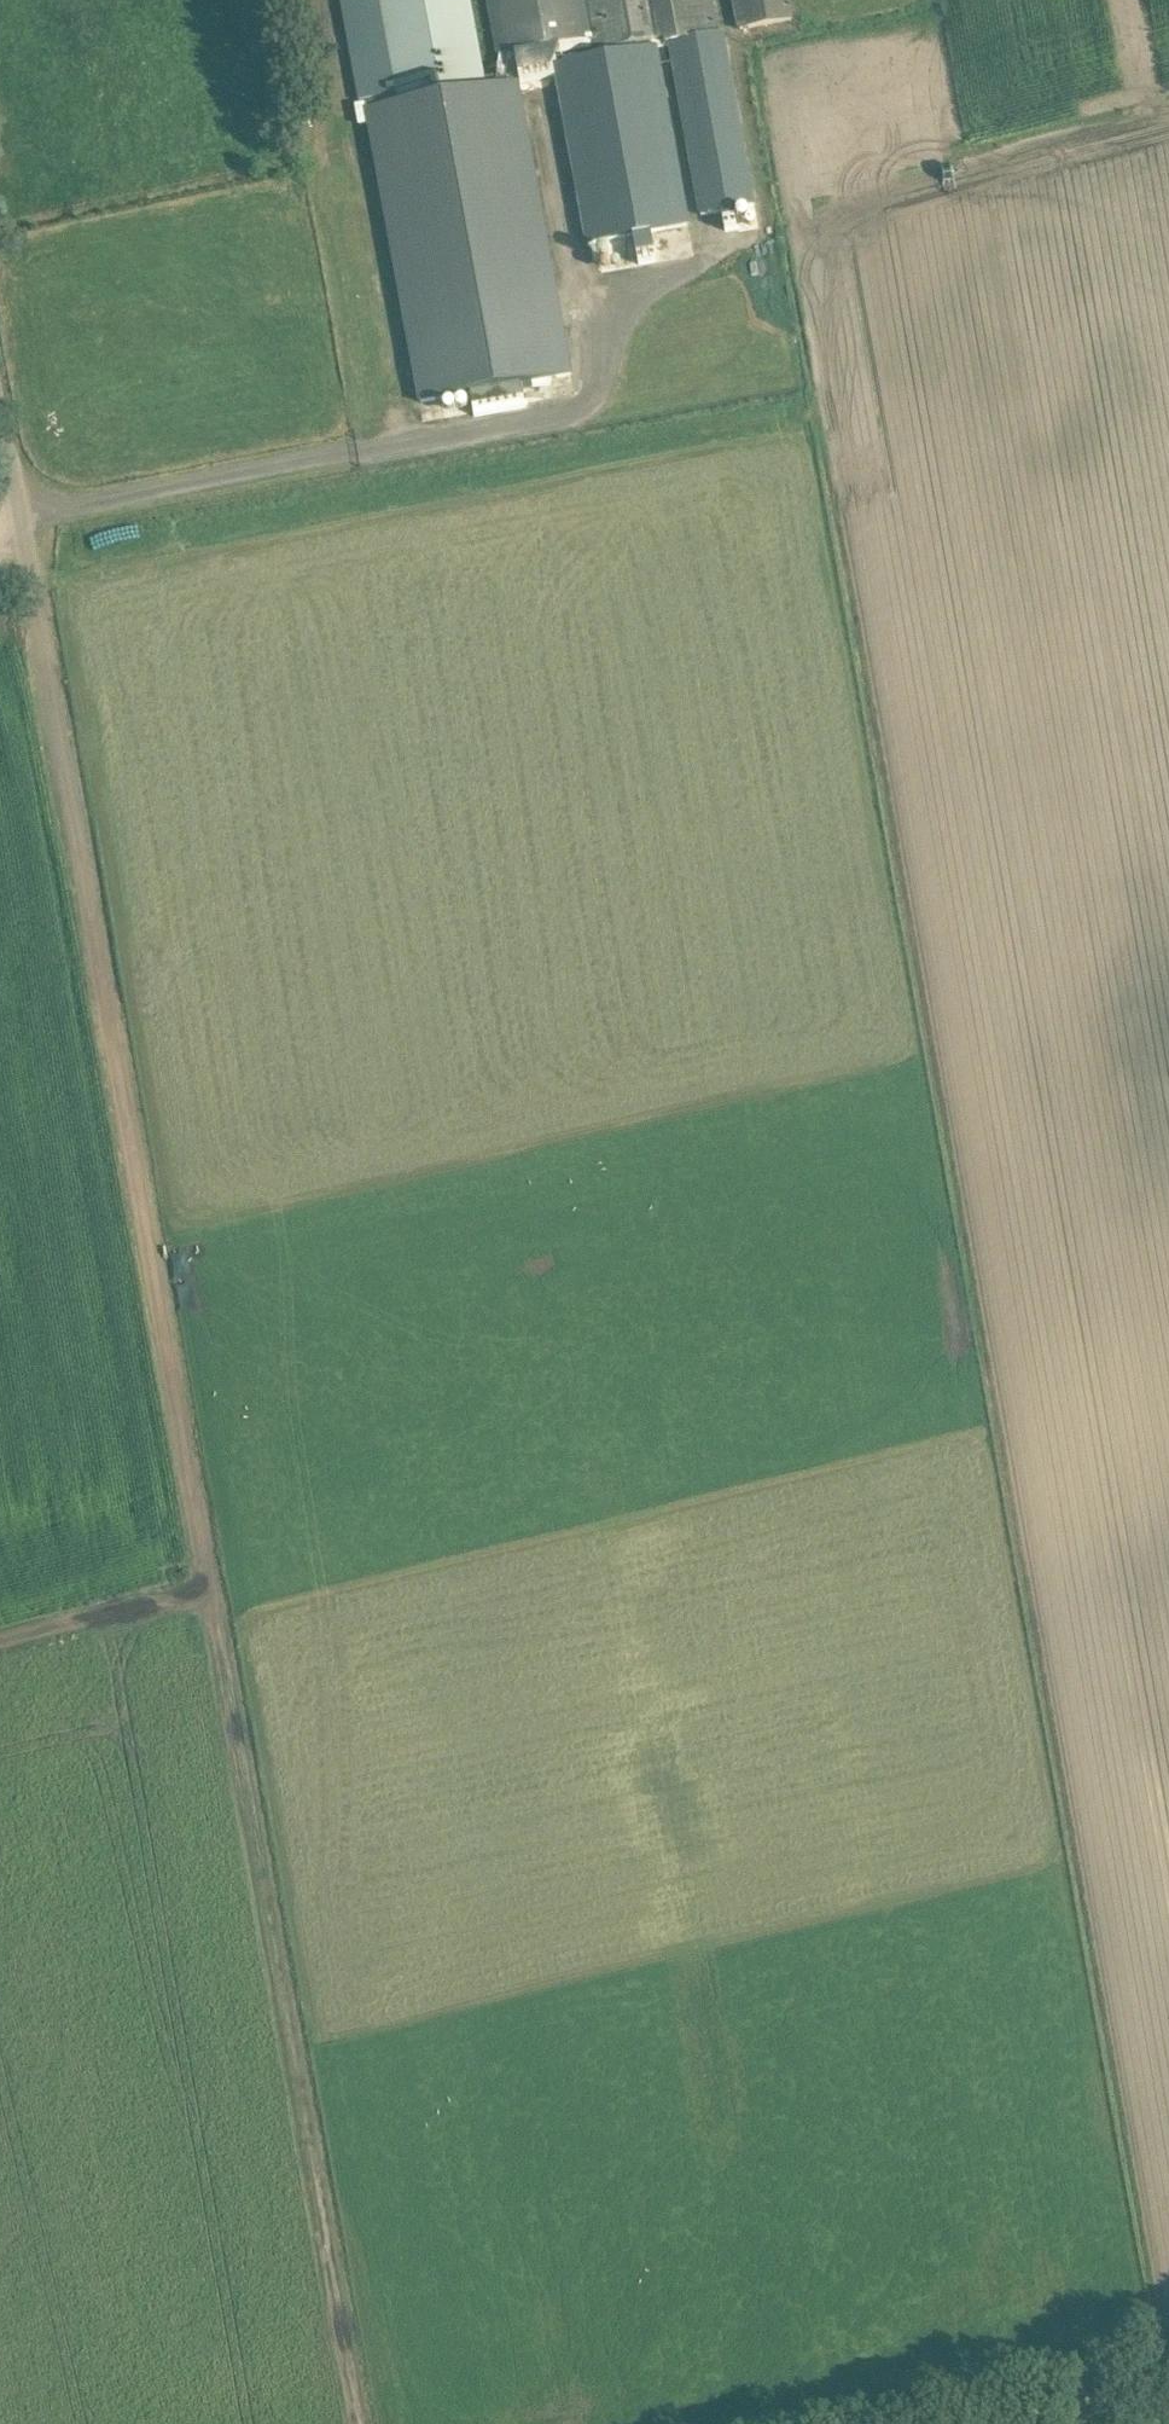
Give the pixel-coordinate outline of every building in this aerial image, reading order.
[(360,102),(366,101),(384,97),(396,95),(397,95),(398,99),(487,82),(472,0),(341,0),(360,102)] [(501,56),(500,67),(510,65),(517,64),(518,73),(554,66),(587,246),(634,237),(638,255),(655,252),(652,234),(691,226),(658,49),(669,47),(700,217),(721,213),(723,220),(737,218),(735,210),(756,206),(725,34),(718,35),(714,16),(711,0),(491,0),(501,56)] [(739,31),(793,21),(796,21),(792,0),(733,0),(739,31)] [(367,110),(365,110),(420,404),(471,395),(473,408),(525,399),(523,385),(575,376),(520,82),(508,84),(510,65),(500,67),(497,86),(386,106),(384,97),(366,101),(367,110)]
